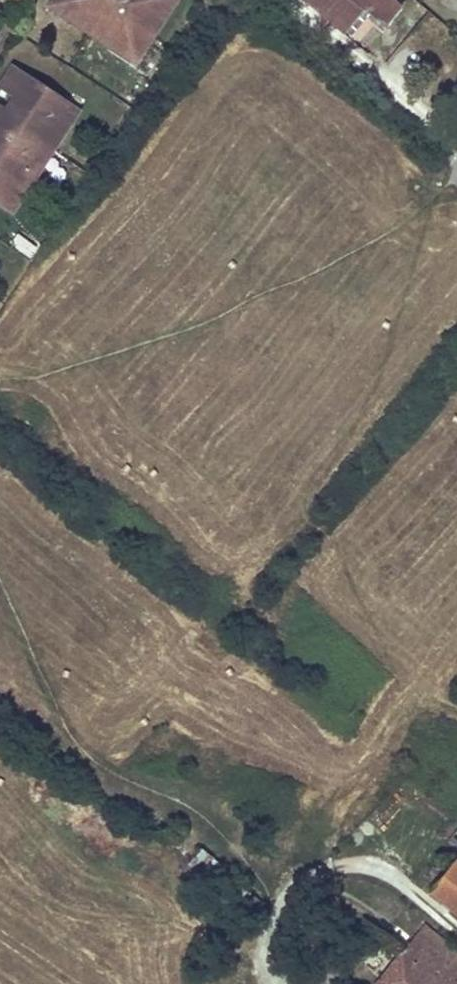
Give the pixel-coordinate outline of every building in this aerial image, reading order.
[(43,6),(61,18),(64,13),(65,10),(49,0),(47,0),(43,6)] [(65,10),(64,13),(115,47),(117,44),(134,55),(169,1),(167,0),(49,0),(65,10)] [(322,14),(344,32),(362,10),(382,27),(398,8),(388,0),(305,0),(322,14)] [(348,33),(358,42),(373,23),(364,15),(348,33)] [(115,47),(112,51),(129,62),(134,55),(117,44),(115,47)] [(1,204),(13,186),(20,190),(34,169),(24,162),(38,140),(49,146),(62,125),(54,120),(66,103),(9,66),(0,80),(0,86),(11,94),(0,110),(0,203),(1,204)] [(11,94),(0,86),(0,110),(11,94)] [(74,108),(66,103),(54,120),(62,125),(74,108)] [(49,146),(38,140),(24,162),(34,169),(49,146)] [(20,190),(13,186),(1,204),(8,208),(20,190)] [(454,859),(428,890),(456,914),(456,862),(454,859)] [(423,924),(375,983),(456,983),(456,953),(423,924)]
